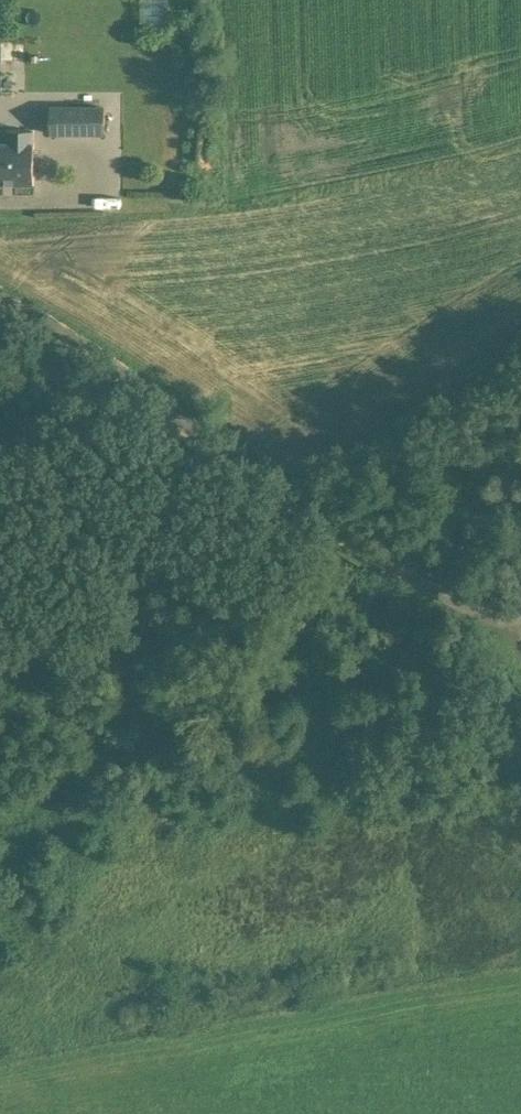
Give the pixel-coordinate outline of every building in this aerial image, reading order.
[(68,107),(51,108),(51,132),(68,132),(68,107)] [(86,108),(68,107),(68,132),(86,132),(86,108)] [(104,108),(86,108),(86,132),(104,132),(104,108)] [(33,132),(8,131),(7,144),(33,144),(33,132)] [(0,144),(0,184),(33,184),(33,144),(7,144),(0,144)]
